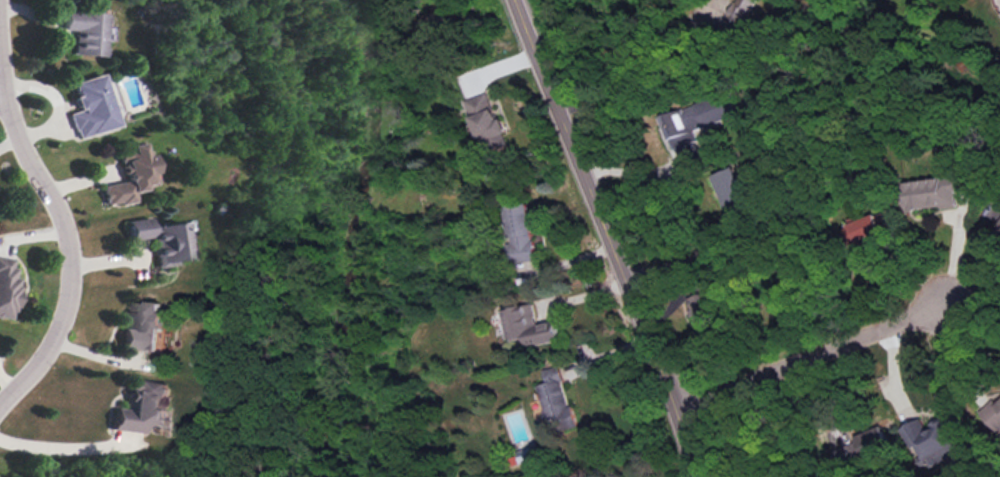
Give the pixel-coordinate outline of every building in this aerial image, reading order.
[(107,14),(64,11),(62,30),(73,31),(72,56),(104,58),(107,14)] [(118,127),(104,75),(71,84),(78,112),(68,115),(75,139),(118,127)] [(690,168),(677,155),(680,154),(673,150),(660,118),(695,106),(726,92),(737,114),(703,129),(703,127),(693,131),(697,141),(692,144),(702,156),(690,168)] [(486,94),(465,102),(485,154),(508,146),(504,135),(509,133),(503,119),(499,121),(496,114),(494,115),(486,94)] [(120,148),(125,182),(101,185),(104,206),(134,202),(132,190),(154,187),(148,144),(120,148)] [(748,216),(742,201),(746,199),(733,168),(709,178),(729,224),(748,216)] [(955,192),(956,207),(938,209),(938,207),(907,211),(903,182),(942,176),(942,179),(959,176),(963,179),(964,188),(961,192),(955,192)] [(530,204),(505,207),(509,243),(505,244),(507,265),(535,262),(533,241),(531,241),(530,238),(534,237),(530,204)] [(883,213),(891,234),(874,240),(874,239),(857,245),(857,242),(845,246),(839,230),(850,226),(848,220),(858,216),(859,222),(883,213)] [(127,222),(128,240),(153,238),(155,267),(187,264),(183,224),(149,227),(148,220),(127,222)] [(989,234),(999,242),(999,220),(989,234)] [(12,319),(0,317),(0,257),(12,259),(10,269),(15,270),(13,279),(19,280),(12,319)] [(695,327),(715,320),(710,307),(720,303),(712,282),(700,287),(702,293),(684,300),(695,327)] [(122,350),(163,353),(167,305),(136,302),(134,331),(124,330),(122,350)] [(559,340),(526,347),(524,339),(511,343),(503,309),(531,302),(536,324),(554,320),(559,340)] [(558,365),(541,370),(546,383),(535,387),(547,427),(558,424),(561,433),(576,429),(569,406),(566,407),(559,383),(563,381),(558,365)] [(113,432),(145,435),(146,430),(167,432),(171,385),(133,381),(130,411),(115,410),(113,432)] [(994,402),(991,398),(977,412),(998,434),(999,432),(999,396),(994,402)] [(900,429),(924,472),(956,454),(953,448),(961,444),(947,417),(930,426),(933,431),(928,434),(919,418),(900,429)] [(830,451),(856,441),(854,437),(882,426),(894,459),(867,470),(863,460),(837,470),(830,451)]
